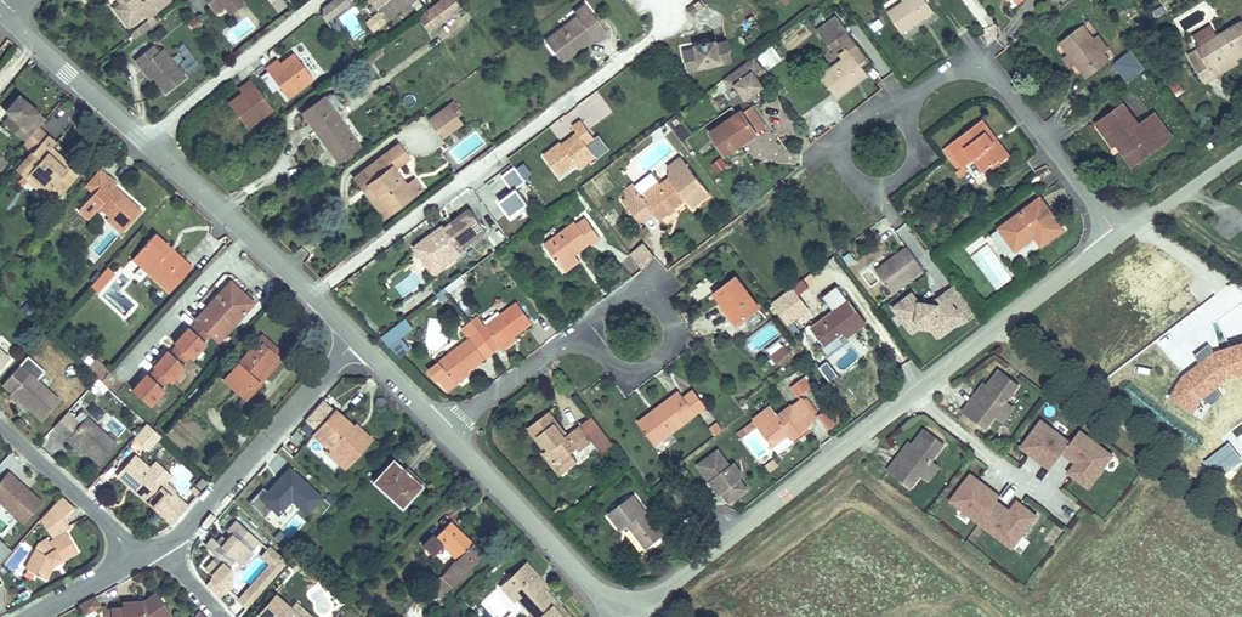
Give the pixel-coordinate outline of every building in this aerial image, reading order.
[(117,2),(131,21),(148,8),(151,13),(167,0),(120,0),(117,2)] [(325,21),(351,6),(347,0),(332,0),(318,8),(325,21)] [(385,14),(404,0),(374,0),(378,6),(385,14)] [(420,11),(431,25),(461,1),(460,0),(434,0),(420,11)] [(572,5),(575,8),(543,32),(561,56),(576,45),(572,40),(589,27),(592,33),(594,35),(606,26),(586,0),(580,0),(572,5)] [(913,20),(940,0),(899,0),(913,20)] [(1149,4),(1158,19),(1182,3),(1187,0),(1155,0),(1149,4)] [(1182,3),(1158,19),(1164,29),(1189,14),(1182,3)] [(365,16),(372,25),(385,14),(378,6),(365,16)] [(1095,9),(1073,26),(1082,37),(1090,48),(1101,62),(1123,45),(1117,37),(1106,23),(1095,9)] [(852,49),(830,66),(845,87),(877,63),(875,60),(871,55),(879,50),(850,10),(831,24),(841,37),(850,30),(855,36),(856,35),(858,38),(862,42),(852,49)] [(134,29),(138,34),(155,21),(151,16),(134,29)] [(1111,19),(1106,23),(1117,37),(1122,33),(1111,19)] [(589,27),(572,40),(576,45),(592,33),(589,27)] [(688,44),(691,55),(704,51),(705,58),(725,52),(719,33),(713,34),(713,37),(708,39),(707,36),(700,38),(701,41),(688,44)] [(736,52),(730,33),(720,35),(725,52),(705,58),(704,51),(691,55),(693,64),(736,52)] [(1090,48),(1082,37),(1076,41),(1085,52),(1090,48)] [(849,44),(852,49),(862,42),(858,38),(849,44)] [(155,40),(138,54),(144,62),(147,60),(156,72),(169,88),(188,72),(166,43),(161,47),(155,40)] [(365,51),(370,59),(383,49),(378,42),(365,51)] [(760,64),(768,59),(759,47),(728,70),(735,79),(740,75),(751,90),(770,76),(760,64)] [(262,66),(284,94),(310,75),(291,50),(277,60),(273,63),(271,59),(262,66)] [(882,55),(879,50),(871,55),(875,60),(882,55)] [(1200,72),(1202,77),(1193,82),(1208,109),(1217,104),(1213,96),(1240,81),(1241,85),(1241,50),(1220,62),(1204,70),(1200,72)] [(1198,59),(1204,70),(1220,62),(1214,51),(1198,59)] [(1124,83),(1143,72),(1132,52),(1112,62),(1124,83)] [(147,60),(144,62),(153,74),(156,72),(147,60)] [(225,100),(244,125),(269,106),(248,77),(239,83),(242,87),(238,90),(225,100)] [(1213,96),(1217,104),(1241,91),(1241,85),(1240,81),(1213,96)] [(1135,124),(1152,148),(1187,122),(1169,98),(1155,108),(1139,87),(1111,108),(1127,130),(1130,128),(1135,124)] [(319,121),(314,125),(337,157),(358,141),(323,93),(307,104),(319,121)] [(759,98),(749,104),(762,122),(762,123),(772,117),(759,98)] [(38,144),(44,136),(38,130),(50,116),(30,99),(25,106),(18,114),(22,118),(15,127),(37,146),(38,144)] [(18,114),(25,106),(21,103),(14,112),(18,114)] [(430,117),(437,125),(454,112),(460,108),(456,103),(451,108),(447,103),(430,117)] [(749,138),(753,135),(750,130),(762,122),(749,104),(748,103),(717,124),(732,146),(747,135),(749,138)] [(993,108),(990,111),(1006,132),(1010,129),(993,108)] [(990,111),(960,135),(977,156),(987,148),(997,160),(1004,154),(1007,157),(1019,148),(1014,142),(1018,139),(1010,129),(1006,132),(990,111)] [(454,112),(437,125),(443,133),(460,120),(454,112)] [(559,138),(543,153),(559,171),(575,157),(579,162),(594,148),(585,138),(593,131),(577,114),(569,121),(575,127),(566,135),(568,138),(563,143),(561,140),(559,138)] [(38,130),(44,136),(57,122),(50,116),(38,130)] [(669,124),(681,142),(690,136),(678,118),(669,124)] [(762,122),(750,130),(753,135),(765,127),(762,123),(762,122)] [(1152,148),(1135,124),(1130,128),(1148,152),(1152,148)] [(60,190),(69,199),(93,172),(87,166),(82,171),(63,154),(72,144),(61,134),(53,127),(38,144),(46,150),(28,170),(39,179),(43,175),(60,190)] [(1023,145),(1018,139),(1014,142),(1019,148),(1023,145)] [(398,143),(353,178),(363,190),(369,185),(390,212),(422,188),(414,177),(405,184),(392,167),(408,156),(398,143)] [(7,180),(0,174),(13,160),(0,149),(0,189),(7,180)] [(678,161),(681,165),(697,157),(692,151),(678,161)] [(680,172),(672,178),(654,192),(651,188),(643,177),(635,183),(637,186),(635,188),(637,191),(634,194),(651,216),(664,206),(669,213),(696,192),(702,201),(720,188),(697,157),(681,165),(680,172)] [(710,165),(717,174),(727,166),(720,158),(710,165)] [(0,174),(7,180),(19,166),(13,160),(0,174)] [(513,165),(499,175),(511,192),(525,183),(513,165)] [(123,179),(115,172),(100,188),(108,195),(123,179)] [(43,175),(39,179),(56,195),(60,190),(43,175)] [(651,188),(654,192),(672,178),(669,175),(651,188)] [(108,195),(93,212),(103,221),(112,211),(138,235),(156,215),(128,189),(132,185),(124,178),(123,179),(108,195)] [(528,206),(537,198),(525,183),(515,191),(528,206)] [(369,185),(363,190),(384,217),(390,212),(369,185)] [(1054,185),(1013,216),(1030,239),(1050,224),(1057,234),(1079,217),(1054,185)] [(514,191),(496,205),(509,221),(527,206),(514,191)] [(444,226),(422,244),(437,263),(458,247),(461,251),(465,248),(494,226),(478,205),(460,219),(463,222),(449,233),(446,229),(444,226)] [(582,216),(552,239),(567,258),(581,247),(597,235),(598,237),(607,231),(591,211),(583,217),(582,216)] [(460,219),(446,229),(449,233),(463,222),(460,219)] [(886,264),(902,285),(935,259),(919,239),(886,264)] [(159,281),(181,301),(204,276),(166,240),(147,260),(164,276),(159,281)] [(422,244),(415,249),(435,275),(466,251),(465,248),(461,251),(458,247),(437,263),(422,244)] [(629,255),(640,269),(654,258),(643,244),(629,255)] [(587,255),(581,247),(567,258),(572,266),(587,255)] [(164,276),(147,260),(142,266),(159,281),(164,276)] [(107,267),(91,286),(100,294),(116,275),(107,267)] [(125,268),(100,295),(106,300),(131,273),(125,268)] [(750,313),(765,302),(743,271),(722,287),(733,302),(731,303),(735,307),(739,304),(747,315),(750,313)] [(991,304),(971,278),(963,284),(983,310),(991,304)] [(843,305),(822,320),(834,337),(853,323),(858,329),(876,316),(848,279),(832,290),(843,305)] [(983,310),(963,284),(954,291),(958,295),(954,298),(936,294),(928,285),(909,300),(925,320),(933,314),(951,318),(959,327),(973,315),(974,317),(983,310)] [(790,297),(802,313),(818,301),(805,285),(790,297)] [(214,331),(233,347),(270,309),(247,287),(217,321),(220,324),(214,331)] [(496,347),(504,341),(518,330),(535,318),(520,298),(489,322),(482,312),(474,317),(481,327),(496,347)] [(802,313),(804,317),(820,305),(818,301),(802,313)] [(772,311),(765,302),(750,313),(757,323),(772,311)] [(410,315),(400,322),(404,328),(414,321),(410,315)] [(472,365),(496,347),(481,327),(474,317),(466,324),(473,334),(443,357),(433,365),(441,376),(444,374),(453,386),(460,380),(460,379),(458,376),(472,365)] [(220,324),(217,321),(211,328),(214,331),(220,324)] [(853,323),(834,337),(839,343),(858,329),(853,323)] [(749,339),(755,349),(777,337),(771,326),(749,339)] [(518,330),(504,341),(508,346),(522,336),(518,330)] [(793,339),(788,342),(794,350),(799,347),(793,339)] [(291,365),(272,384),(279,390),(303,364),(279,342),(273,347),(291,365)] [(794,350),(788,342),(778,350),(784,358),(794,350)] [(273,347),(267,354),(271,358),(277,352),(273,347)] [(19,366),(0,349),(0,387),(19,366)] [(267,354),(236,386),(261,408),(279,390),(272,384),(291,365),(277,352),(271,358),(267,354)] [(817,368),(828,383),(837,377),(826,362),(817,368)] [(472,365),(458,376),(460,379),(474,368),(472,365)] [(107,366),(96,376),(112,390),(121,379),(107,366)] [(1023,385),(1003,370),(982,398),(978,396),(966,412),(989,429),(1023,385)] [(815,377),(822,387),(825,384),(817,375),(815,377)] [(815,377),(805,384),(812,394),(822,387),(815,377)] [(100,397),(107,389),(98,381),(90,389),(100,397)] [(34,382),(13,405),(24,414),(29,409),(39,418),(37,421),(46,430),(64,411),(34,382)] [(982,398),(991,386),(987,384),(978,396),(982,398)] [(667,409),(650,421),(663,439),(705,408),(693,392),(688,385),(663,403),(667,409)] [(693,392),(705,408),(714,401),(702,385),(693,392)] [(781,420),(772,427),(785,443),(800,431),(805,438),(823,424),(820,421),(829,414),(815,395),(781,420)] [(646,415),(650,421),(667,409),(663,403),(646,415)] [(29,409),(26,411),(37,421),(39,418),(29,409)] [(569,426),(556,409),(535,425),(548,442),(551,440),(555,446),(549,450),(558,462),(564,457),(571,467),(584,457),(577,447),(583,442),(586,445),(596,438),(584,423),(570,433),(567,428),(569,426)] [(775,411),(766,418),(770,424),(772,427),(781,420),(775,411)] [(597,412),(585,421),(606,448),(618,439),(597,412)] [(717,424),(724,433),(733,426),(726,418),(717,424)] [(766,418),(756,426),(761,431),(770,424),(766,418)] [(1046,462),(1045,464),(1053,470),(1066,454),(1075,461),(1076,458),(1081,462),(1079,464),(1071,474),(1091,489),(1116,457),(1083,432),(1074,444),(1043,421),(1023,448),(1035,457),(1037,455),(1046,462)] [(349,423),(330,444),(365,476),(384,455),(365,437),(349,423)] [(79,450),(83,447),(96,459),(111,473),(129,454),(100,427),(94,433),(87,426),(71,442),(79,450)] [(948,444),(928,429),(916,445),(907,457),(903,455),(891,470),(914,488),(925,474),(934,462),(948,444)] [(159,432),(145,447),(160,462),(175,446),(159,432)] [(369,433),(365,437),(384,455),(388,451),(369,433)] [(907,457),(916,445),(912,442),(903,455),(907,457)] [(365,476),(330,444),(326,448),(344,465),(343,467),(360,482),(365,476)] [(83,447),(79,450),(92,463),(96,459),(83,447)] [(695,464),(724,508),(749,491),(719,447),(695,464)] [(1037,455),(1035,457),(1045,464),(1046,462),(1037,455)] [(941,467),(934,462),(925,474),(932,480),(941,467)] [(161,479),(146,465),(127,485),(139,496),(142,492),(154,504),(151,507),(161,516),(171,525),(185,509),(175,500),(180,495),(161,479)] [(277,531),(298,510),(306,517),(324,500),(289,466),(250,505),(277,531)] [(411,471),(390,494),(419,520),(435,503),(421,489),(425,484),(411,471)] [(161,479),(180,495),(186,489),(168,472),(161,479)] [(985,483),(974,474),(954,501),(1015,548),(1040,516),(1021,501),(1013,511),(1011,514),(1007,510),(1008,508),(1000,501),(1003,497),(994,490),(993,492),(984,485),(985,483)] [(0,499),(0,504),(33,535),(53,514),(40,503),(37,506),(23,493),(27,490),(17,481),(0,499)] [(994,490),(985,483),(984,485),(993,492),(994,490)] [(209,493),(216,499),(225,490),(218,484),(209,493)] [(40,503),(27,490),(23,493),(37,506),(40,503)] [(672,532),(641,490),(617,509),(629,526),(636,521),(654,545),(672,532)] [(142,492),(139,496),(151,507),(154,504),(142,492)] [(180,495),(175,500),(185,509),(190,505),(180,495)] [(72,504),(61,517),(75,541),(86,534),(80,524),(86,517),(72,504)] [(75,541),(61,517),(54,523),(67,545),(75,541)] [(225,550),(219,557),(244,581),(253,571),(260,578),(272,565),(267,560),(275,551),(251,528),(240,540),(248,548),(243,554),(237,560),(230,554),(225,550)] [(448,602),(460,614),(505,566),(471,534),(454,552),(450,549),(439,561),(449,570),(460,558),(476,573),(448,602)] [(63,557),(56,561),(47,556),(35,576),(57,588),(63,577),(90,560),(80,541),(64,551),(63,557)] [(0,555),(0,564),(1,565),(13,550),(8,546),(0,555)] [(235,548),(230,554),(237,560),(243,554),(235,548)] [(13,550),(1,565),(10,572),(22,558),(13,550)] [(295,566),(288,560),(286,562),(280,568),(287,574),(295,566)] [(295,566),(287,574),(253,611),(259,616),(264,616),(304,573),(295,566)] [(310,567),(304,573),(313,582),(319,575),(310,567)] [(534,605),(546,616),(583,616),(580,614),(583,610),(569,595),(559,585),(562,581),(552,570),(533,589),(541,597),(534,605)] [(8,597),(0,581),(0,602),(8,597)] [(562,581),(559,585),(569,595),(572,591),(562,581)] [(541,597),(533,589),(523,598),(531,607),(541,597)] [(170,599),(155,609),(156,616),(173,605),(170,599)] [(110,604),(95,612),(97,616),(108,616),(115,613),(110,604)] [(293,604),(282,616),(308,616),(293,604)] [(138,610),(139,615),(127,616),(182,616),(173,605),(156,616),(155,609),(138,610)]
